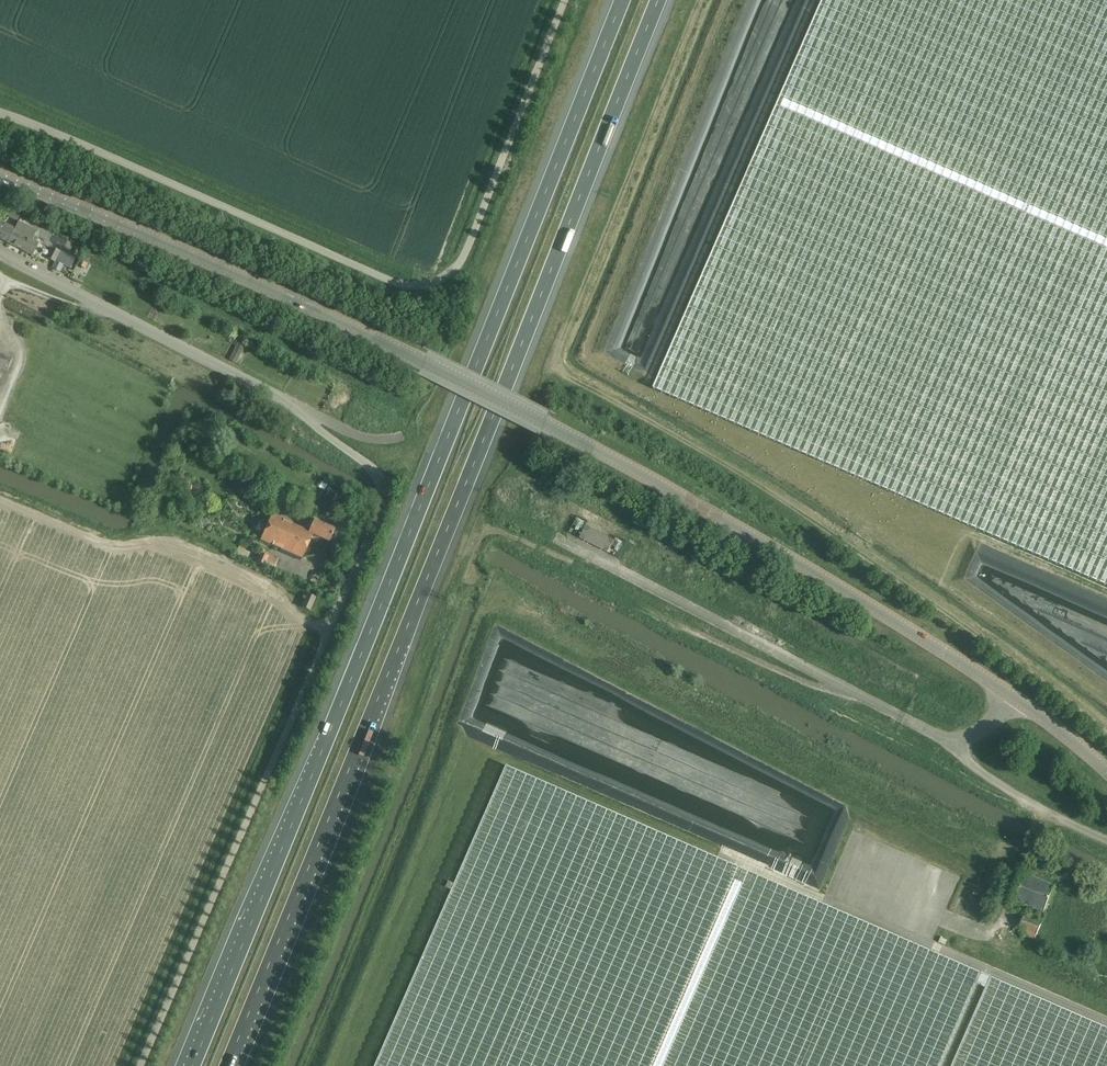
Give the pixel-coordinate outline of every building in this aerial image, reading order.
[(654,389),(1106,586),(1106,0),(823,0),(654,389)] [(13,232),(8,243),(29,254),(37,238),(34,236),(37,231),(18,222),(15,228),(13,232)] [(13,232),(15,228),(5,223),(3,227),(0,225),(0,238),(8,243),(13,232)] [(47,258),(55,262),(56,262),(63,266),(65,267),(70,258),(60,252),(52,248),(47,258)] [(81,260),(78,265),(85,269),(88,264),(81,260)] [(56,262),(53,268),(59,271),(60,272),(63,266),(56,262)] [(504,320),(511,322),(517,305),(509,303),(504,320)] [(239,342),(229,360),(235,363),(245,345),(239,342)] [(12,358),(0,353),(0,368),(7,371),(12,358)] [(140,361),(147,364),(151,357),(143,353),(140,361)] [(286,509),(278,505),(275,511),(283,515),(286,509)] [(260,540),(302,559),(312,535),(329,543),(335,530),(314,520),(312,524),(309,523),(307,529),(303,527),(302,529),(271,515),(260,540)] [(202,519),(200,525),(205,528),(208,522),(202,519)] [(580,539),(608,553),(614,541),(586,526),(580,539)] [(277,560),(261,553),(256,564),(272,571),(277,560)] [(670,586),(677,575),(671,571),(663,582),(670,586)] [(301,608),(309,612),(315,599),(307,595),(301,608)] [(487,713),(487,715),(493,717),(486,717),(563,743),(566,743),(568,737),(572,737),(574,733),(574,726),(577,716),(565,712),(567,708),(566,682),(554,678),(557,668),(508,652),(495,690),(495,687),(487,713)] [(508,767),(377,1065),(941,1065),(981,974),(508,767)] [(749,846),(747,851),(763,859),(765,855),(749,846)] [(791,860),(789,864),(784,862),(781,870),(802,878),(806,866),(791,860)] [(1044,913),(1050,898),(1054,887),(1026,875),(1021,886),(1015,901),(1044,913)] [(1036,938),(1042,923),(1024,916),(1020,927),(1021,928),(1020,932),(1036,938)] [(991,978),(986,990),(953,1065),(1106,1065),(1106,1028),(991,978)]
